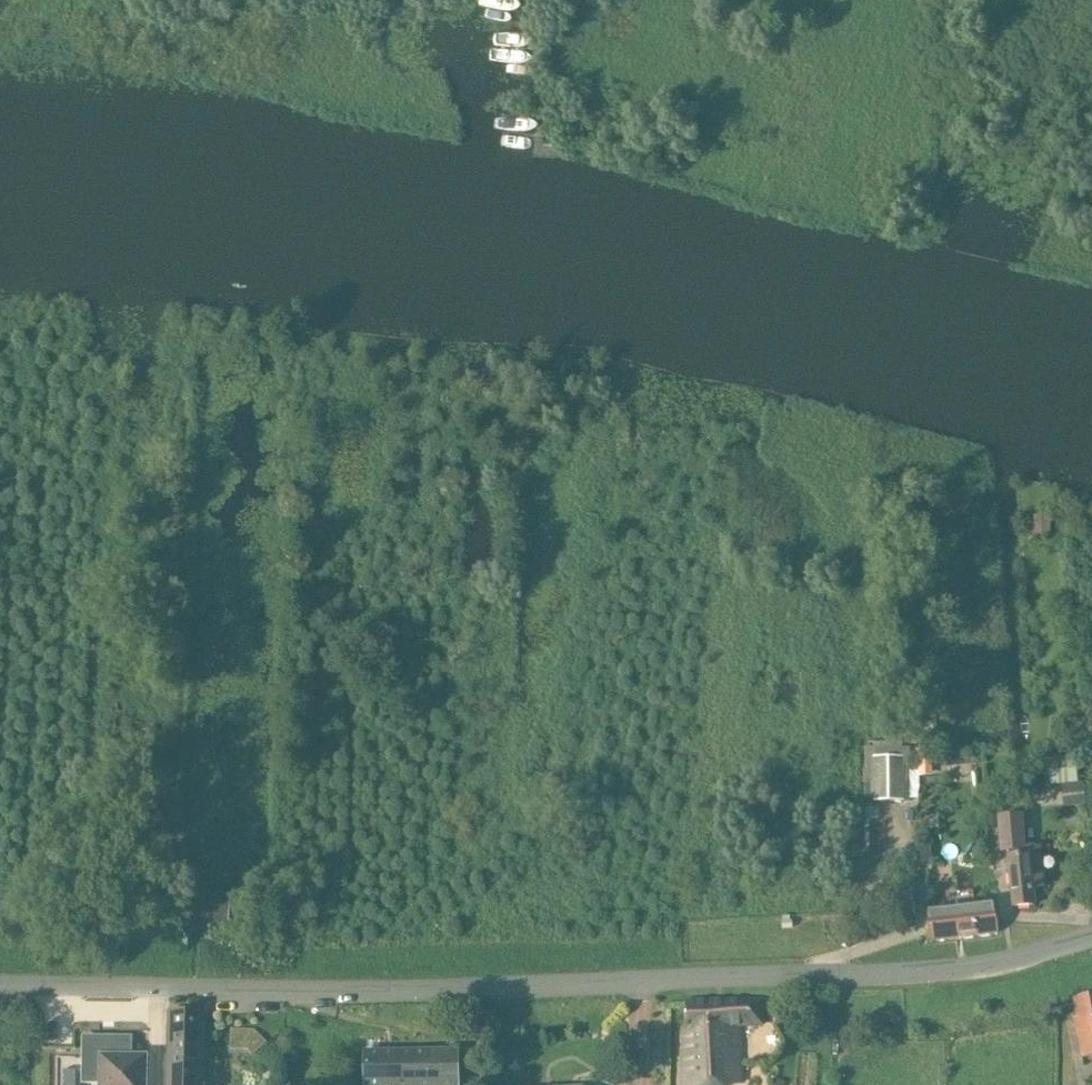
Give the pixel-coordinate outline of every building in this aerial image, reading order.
[(873,802),(904,802),(904,758),(873,758),(873,802)] [(1051,784),(1078,782),(1076,758),(1049,759),(1051,784)] [(1086,805),(1088,788),(1070,786),(1068,803),(1086,805)] [(1034,904),(1032,888),(1044,887),(1040,848),(1025,849),(1022,815),(999,817),(1002,854),(1009,853),(1014,906),(1034,904)] [(929,843),(917,844),(918,858),(930,858),(929,843)] [(900,882),(900,898),(914,898),(913,882),(900,882)] [(898,903),(899,915),(914,914),(914,902),(898,903)] [(994,905),(928,912),(931,940),(997,933),(994,905)] [(1074,999),(1078,1017),(1073,1018),(1082,1058),(1091,1056),(1091,995),(1074,999)] [(740,1025),(762,1024),(764,999),(686,1002),(686,1029),(683,1029),(683,1084),(694,1084),(694,1082),(742,1082),(740,1025)] [(203,1012),(169,1012),(168,1084),(203,1084),(203,1012)] [(234,1030),(234,1048),(264,1049),(265,1031),(234,1030)] [(145,1055),(128,1056),(128,1038),(85,1038),(85,1081),(102,1080),(102,1084),(145,1084),(145,1055)] [(366,1052),(366,1084),(458,1084),(458,1051),(366,1052)]
